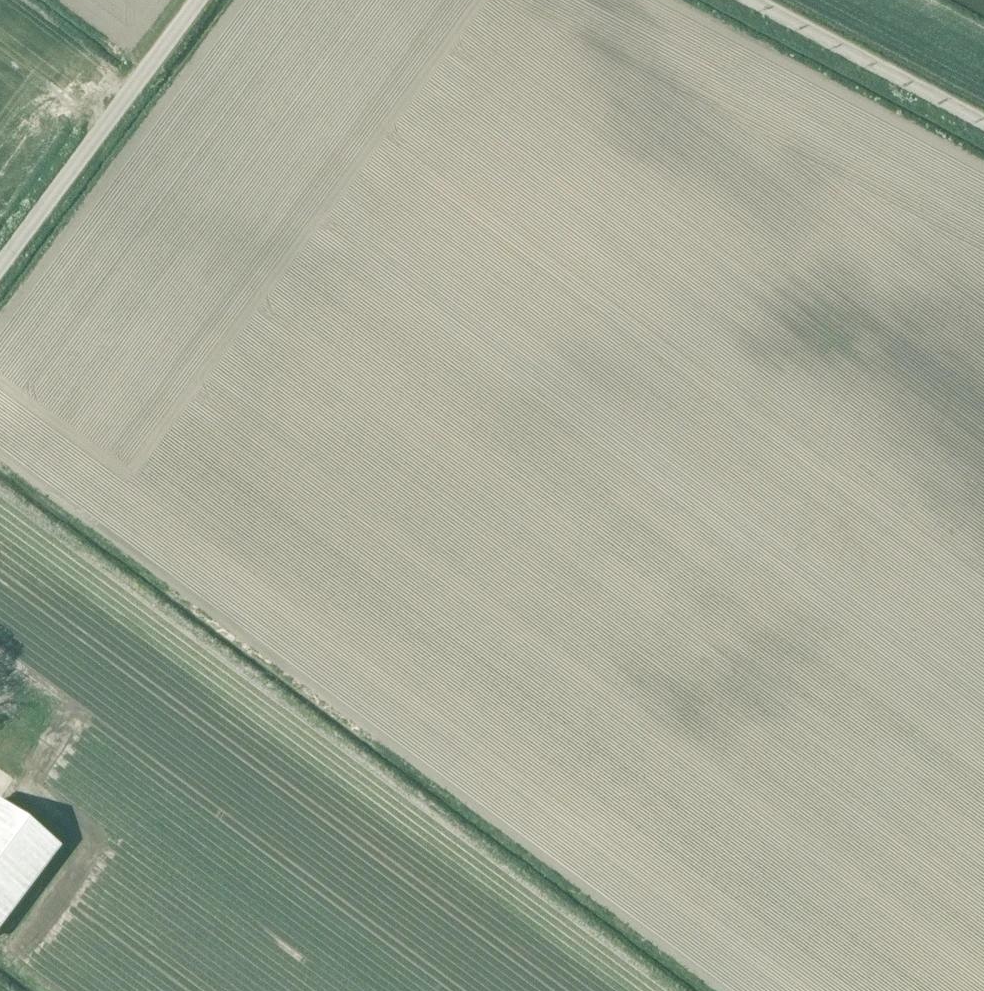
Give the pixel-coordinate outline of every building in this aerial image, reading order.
[(0,802),(0,931),(62,849),(0,802)]
